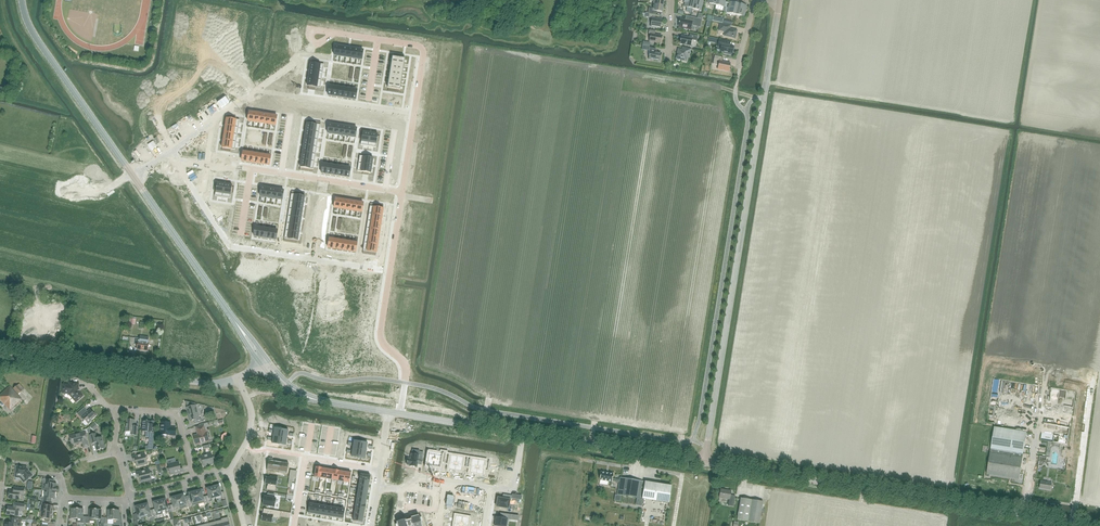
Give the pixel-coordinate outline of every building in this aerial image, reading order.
[(684,2),(685,3),(684,7),(687,7),(686,11),(691,13),(691,9),(692,9),(694,0),(684,0),(684,2)] [(692,9),(701,11),(703,0),(694,0),(692,9)] [(736,15),(739,2),(735,1),(735,3),(730,1),(727,13),(736,15)] [(742,3),(739,2),(736,15),(744,16),(747,5),(741,4),(742,3)] [(662,12),(663,6),(653,5),(652,8),(649,7),(648,13),(654,14),(655,11),(662,12)] [(656,15),(649,13),(648,17),(652,18),(651,27),(661,28),(662,19),(655,18),(656,15)] [(679,22),(678,26),(679,26),(679,27),(690,30),(691,25),(700,27),(702,19),(699,18),(689,16),(689,21),(680,19),(679,22)] [(730,26),(720,23),(719,31),(725,32),(724,36),(735,38),(737,30),(730,29),(730,26)] [(655,31),(649,30),(648,34),(650,34),(649,41),(660,43),(661,35),(655,34),(655,31)] [(697,41),(698,36),(690,34),(689,38),(681,36),(680,44),(690,46),(692,40),(697,41)] [(716,47),(715,51),(720,52),(720,51),(724,52),(724,54),(731,55),(731,53),(732,54),(734,46),(729,45),(730,42),(719,40),(718,47),(717,48),(716,47)] [(660,61),(661,53),(655,52),(656,49),(649,48),(649,51),(650,52),(649,59),(660,61)] [(683,51),(678,49),(676,58),(682,60),(682,61),(686,62),(687,57),(689,58),(691,49),(684,48),(683,51)] [(728,71),(730,63),(722,61),(723,57),(715,55),(713,64),(719,65),(718,69),(728,71)] [(311,63),(310,71),(323,73),(324,65),(319,64),(317,64),(314,63),(312,63),(311,63)] [(310,71),(308,78),(322,80),(323,73),(310,71)] [(308,78),(307,86),(309,86),(311,87),(313,87),(315,87),(320,88),(322,80),(308,78)] [(226,118),(225,126),(238,128),(240,120),(236,120),(233,119),(231,119),(229,119),(227,118),(226,118)] [(307,123),(306,130),(319,133),(320,125),(318,125),(316,124),(314,124),(312,124),(309,123),(307,123)] [(225,126),(224,133),(237,135),(238,128),(225,126)] [(306,130),(305,138),(318,140),(319,133),(306,130)] [(363,132),(361,145),(368,146),(370,133),(363,132)] [(224,133),(223,141),(236,143),(237,135),(224,133)] [(370,133),(368,146),(376,148),(378,134),(370,133)] [(305,138),(304,145),(317,147),(318,140),(305,138)] [(223,141),(222,148),(224,148),(227,149),(229,149),(231,149),(235,150),(236,143),(223,141)] [(304,145),(303,153),(316,155),(317,147),(304,145)] [(303,153),(301,160),(315,162),(316,155),(303,153)] [(360,156),(359,164),(372,166),(373,158),(371,158),(365,157),(360,156)] [(301,160),(300,167),(302,168),(305,168),(307,169),(309,169),(311,169),(313,170),(315,162),(301,160)] [(359,164),(357,171),(371,173),(372,166),(359,164)] [(216,191),(215,196),(223,198),(225,184),(217,183),(217,185),(216,188),(216,191)] [(225,184),(223,198),(230,199),(231,193),(231,190),(232,187),(232,185),(225,184)] [(291,194),(290,202),(303,204),(305,196),(302,196),(300,196),(298,195),(296,195),(294,194),(291,194)] [(290,202),(289,209),(302,211),(303,204),(290,202)] [(370,206),(369,214),(382,216),(383,208),(381,208),(379,208),(377,207),(374,207),(372,207),(370,206)] [(289,209),(288,216),(301,218),(302,211),(289,209)] [(369,214),(368,221),(381,223),(382,216),(369,214)] [(288,216),(287,224),(300,226),(301,218),(288,216)] [(368,221),(367,228),(380,230),(381,223),(368,221)] [(287,224),(286,231),(299,233),(300,226),(287,224)] [(367,228),(365,236),(379,238),(380,230),(367,228)] [(286,231),(284,239),(287,239),(289,239),(291,240),(293,240),(295,240),(298,241),(299,233),(286,231)] [(365,236),(364,243),(377,245),(379,238),(365,236)] [(364,243),(363,251),(365,251),(367,251),(370,252),(372,252),(374,252),(376,253),(377,245),(364,243)] [(43,304),(39,327),(58,329),(61,306),(43,304)] [(124,336),(122,345),(128,346),(132,346),(132,344),(134,344),(134,339),(129,338),(129,337),(124,336)] [(134,339),(134,344),(137,345),(137,350),(148,351),(149,343),(148,343),(149,338),(143,337),(143,338),(140,337),(140,338),(135,338),(134,339)] [(78,391),(79,391),(79,390),(78,390),(78,384),(69,383),(69,385),(63,385),(63,393),(68,394),(76,402),(83,396),(78,391)] [(22,390),(23,389),(19,384),(13,389),(18,394),(22,391),(22,390)] [(5,404),(3,406),(4,408),(6,406),(7,406),(10,410),(22,400),(10,387),(0,395),(0,399),(5,404)] [(196,405),(195,403),(185,401),(187,407),(186,407),(190,421),(194,420),(195,423),(202,421),(201,418),(199,418),(196,405)] [(94,413),(93,413),(90,410),(87,412),(84,408),(78,414),(83,420),(85,420),(88,424),(91,421),(91,420),(96,415),(94,413)] [(137,436),(138,428),(134,428),(135,420),(126,419),(125,432),(130,432),(130,435),(137,436)] [(154,438),(155,425),(151,424),(151,422),(143,421),(142,431),(146,432),(145,437),(154,438)] [(98,426),(95,422),(90,427),(93,431),(98,426)] [(166,423),(161,422),(161,434),(170,435),(175,435),(176,428),(170,428),(171,423),(170,423),(170,422),(166,422),(166,423)] [(196,444),(209,441),(207,432),(206,433),(204,426),(196,428),(198,435),(194,436),(196,444)] [(994,427),(991,448),(987,475),(1019,480),(1027,432),(994,427)] [(275,428),(273,436),(280,437),(282,429),(275,428)] [(223,432),(226,437),(232,434),(229,429),(223,432)] [(282,429),(280,437),(287,438),(288,430),(282,429)] [(84,448),(89,447),(85,432),(70,436),(72,445),(82,442),(84,448)] [(96,450),(104,448),(102,437),(95,439),(93,434),(89,435),(91,444),(95,443),(96,450)] [(273,436),(272,444),(279,445),(280,437),(273,436)] [(280,437),(279,445),(286,446),(287,438),(280,437)] [(354,441),(353,448),(359,450),(361,442),(354,441)] [(361,442),(359,450),(366,451),(368,443),(361,442)] [(353,448),(351,456),(358,458),(359,450),(353,448)] [(359,450),(358,458),(365,459),(366,451),(359,450)] [(408,458),(407,465),(410,465),(410,466),(417,467),(418,464),(422,465),(424,453),(419,452),(418,455),(411,454),(411,459),(408,458)] [(426,452),(425,459),(428,459),(427,465),(434,466),(436,455),(430,454),(430,453),(426,452)] [(148,460),(148,459),(148,458),(147,457),(145,457),(145,453),(132,456),(134,462),(136,462),(137,466),(147,464),(146,460),(147,460),(148,460)] [(214,460),(214,459),(214,458),(214,457),(213,457),(212,457),(211,453),(199,457),(200,462),(202,461),(203,466),(214,464),(213,460),(214,460)] [(436,455),(434,466),(440,467),(441,461),(444,462),(445,455),(442,455),(442,456),(436,455)] [(448,456),(446,462),(450,463),(449,469),(455,470),(457,459),(451,458),(451,456),(448,456)] [(268,463),(267,469),(268,470),(268,469),(284,471),(284,472),(286,472),(286,471),(285,470),(286,465),(287,465),(287,463),(273,461),(273,459),(269,458),(270,458),(270,461),(270,463),(268,463)] [(457,459),(455,470),(462,471),(462,465),(466,465),(467,459),(463,458),(463,460),(457,459)] [(490,458),(488,474),(494,475),(494,477),(501,478),(501,473),(500,473),(501,468),(502,469),(503,463),(494,462),(494,458),(490,458)] [(469,459),(468,466),(471,466),(470,472),(477,473),(479,462),(472,461),(473,460),(469,459)] [(171,475),(183,472),(182,467),(180,467),(178,462),(168,464),(169,468),(168,468),(168,469),(167,470),(168,470),(168,471),(169,471),(170,471),(171,475)] [(479,462),(477,473),(483,474),(484,468),(487,469),(488,462),(485,462),(485,463),(479,462)] [(26,467),(16,466),(15,477),(20,478),(23,483),(32,476),(26,467)] [(152,475),(152,474),(151,473),(150,473),(149,473),(149,469),(136,472),(138,478),(140,477),(141,482),(151,480),(150,476),(151,476),(152,475)] [(612,482),(612,478),(613,473),(601,471),(599,480),(612,482)] [(266,477),(265,484),(268,484),(267,486),(266,490),(276,491),(276,487),(276,485),(277,485),(278,477),(271,476),(271,478),(266,477)] [(672,486),(620,477),(618,494),(669,503),(672,486)] [(46,483),(45,490),(55,492),(56,486),(55,486),(56,484),(53,484),(53,480),(43,479),(43,483),(46,483)] [(1052,483),(1041,481),(1040,488),(1051,490),(1052,483)] [(219,486),(213,487),(216,498),(221,496),(222,499),(225,498),(223,492),(221,492),(219,486)] [(24,489),(14,487),(13,491),(9,490),(8,498),(19,499),(20,495),(23,495),(24,489)] [(216,498),(213,487),(207,489),(208,495),(206,496),(207,503),(211,502),(210,501),(212,501),(212,500),(212,499),(216,498)] [(731,491),(730,491),(721,489),(719,497),(729,499),(728,505),(734,506),(735,496),(730,495),(731,491)] [(55,497),(55,492),(45,490),(44,497),(41,497),(40,501),(51,502),(51,499),(54,499),(54,497),(55,497)] [(204,504),(207,503),(206,496),(203,497),(201,490),(195,492),(198,504),(204,503),(204,504)] [(191,500),(188,501),(190,507),(193,506),(192,506),(198,504),(195,492),(189,493),(191,500)] [(264,497),(263,505),(274,507),(276,499),(274,498),(274,495),(267,493),(267,497),(264,497)] [(498,498),(497,507),(508,508),(510,500),(511,501),(512,496),(503,494),(502,499),(498,498)] [(186,508),(190,507),(188,501),(185,501),(183,495),(177,496),(180,507),(181,509),(186,508)] [(180,507),(177,496),(171,498),(173,504),(170,505),(172,512),(175,511),(174,508),(180,507)] [(763,502),(751,500),(741,498),(737,520),(759,523),(763,502)] [(165,499),(159,501),(162,511),(166,510),(166,513),(172,512),(170,505),(167,506),(165,499)] [(152,510),(154,516),(154,517),(163,515),(162,511),(159,501),(153,502),(155,509),(152,510)] [(43,505),(43,512),(53,513),(54,506),(51,506),(52,503),(45,502),(44,505),(43,505)] [(24,512),(25,504),(13,503),(13,507),(7,507),(7,511),(6,511),(6,515),(9,515),(9,514),(18,516),(19,511),(24,512)] [(148,504),(142,505),(145,517),(148,516),(148,518),(154,516),(152,510),(149,510),(148,504)] [(145,517),(142,505),(136,507),(137,513),(134,514),(136,521),(139,520),(139,518),(144,517),(145,517)] [(83,509),(77,509),(77,519),(83,519),(82,523),(86,523),(86,516),(83,516),(83,509)] [(95,519),(95,510),(89,509),(89,517),(86,516),(86,523),(89,523),(89,521),(95,522),(95,519)] [(262,513),(261,521),(272,523),(273,518),(277,519),(277,516),(279,516),(280,512),(264,509),(263,513),(262,513)] [(101,510),(95,510),(95,519),(101,520),(100,524),(104,524),(104,517),(101,517),(101,510)] [(113,520),(114,510),(108,510),(107,517),(104,517),(104,524),(108,524),(108,520),(113,520)] [(52,519),(53,513),(43,512),(40,511),(40,518),(46,518),(45,522),(50,522),(50,519),(52,519)] [(494,525),(496,525),(506,525),(507,519),(510,519),(518,521),(519,516),(501,513),(501,517),(496,517),(494,525)] [(456,515),(455,523),(462,524),(463,516),(456,515)] [(397,522),(398,525),(422,525),(419,516),(411,518),(411,519),(406,521),(405,520),(397,522)] [(463,516),(462,524),(469,525),(470,518),(463,516)] [(221,520),(223,525),(230,525),(227,517),(221,519),(221,520)] [(17,525),(18,519),(10,518),(9,523),(5,522),(5,525),(14,525),(17,525)]
